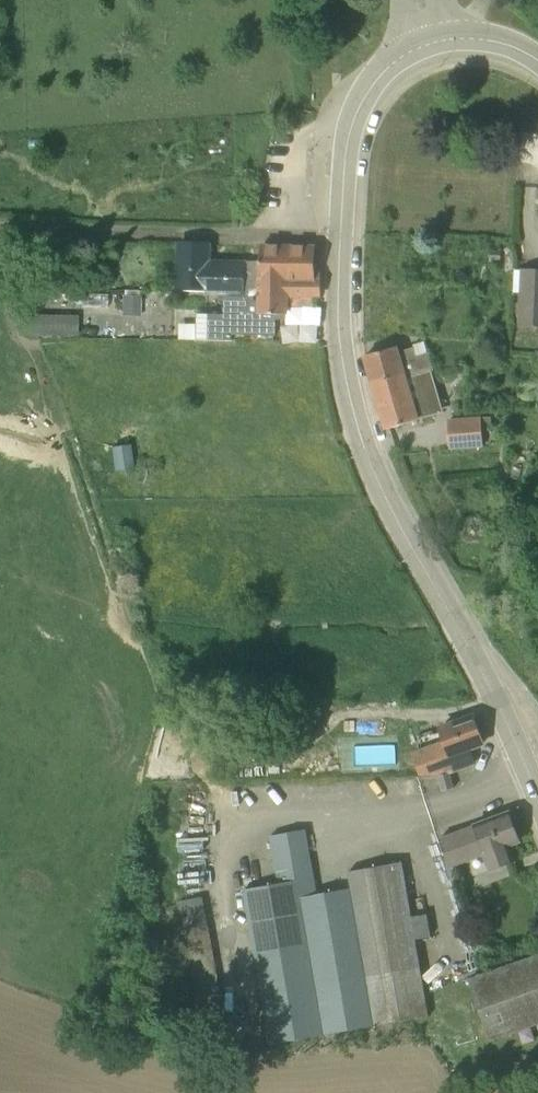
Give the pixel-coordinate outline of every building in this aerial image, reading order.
[(243,262),(208,262),(209,244),(180,243),(179,285),(238,289),(260,283),(264,246),(262,246),(260,262),(243,262)] [(313,279),(314,247),(264,246),(260,283),(238,289),(179,285),(178,287),(206,288),(206,294),(224,294),(224,304),(221,304),(220,316),(214,317),(213,334),(276,335),(276,318),(285,318),(286,313),(288,314),(289,303),(292,303),(291,298),(299,298),(299,294),(320,294),(320,279),(313,279)] [(522,271),(519,328),(537,329),(537,272),(522,271)] [(123,316),(139,316),(139,297),(123,297),(123,316)] [(25,333),(75,333),(75,311),(25,311),(25,333)] [(399,351),(398,345),(366,355),(373,379),(402,372),(404,376),(429,369),(433,369),(429,352),(416,355),(414,346),(399,351)] [(423,378),(422,372),(434,369),(433,369),(429,369),(404,376),(402,372),(373,379),(387,428),(420,419),(415,402),(421,400),(424,399),(418,379),(423,378)] [(452,448),(484,446),(482,418),(449,420),(452,448)] [(133,469),(129,447),(114,450),(118,472),(133,469)] [(436,744),(446,773),(450,770),(474,761),(468,748),(483,742),(473,716),(440,727),(443,739),(436,744)] [(452,778),(450,771),(446,773),(438,776),(443,791),(454,787),(452,778)] [(514,862),(508,844),(519,840),(509,813),(441,839),(451,867),(483,855),(489,871),(514,862)] [(318,893),(306,829),(269,836),(276,871),(278,883),(243,889),(269,1043),(429,1015),(416,938),(431,935),(427,913),(412,916),(402,861),(348,871),(350,887),(318,893)] [(181,896),(194,956),(217,951),(204,891),(181,896)] [(537,1023),(537,954),(470,978),(491,1040),(537,1023)]
